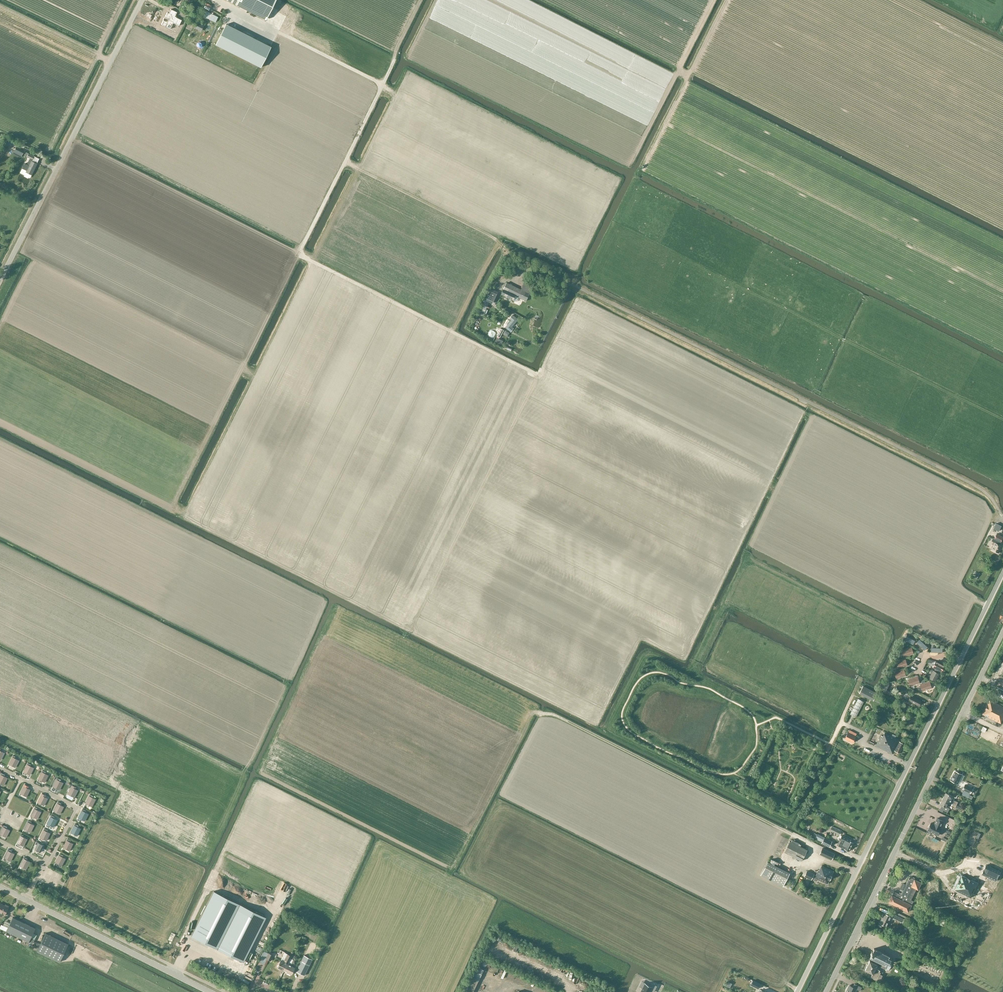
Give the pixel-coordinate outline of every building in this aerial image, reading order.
[(265,19),(274,0),(227,0),(265,19)] [(177,12),(170,9),(168,13),(167,12),(165,17),(164,16),(163,20),(161,25),(170,29),(173,23),(178,26),(181,20),(176,17),(174,16),(177,12)] [(202,15),(215,22),(218,17),(204,10),(202,15)] [(227,22),(217,43),(261,65),(272,45),(227,22)] [(197,23),(195,28),(200,31),(203,26),(197,23)] [(25,163),(22,168),(26,170),(27,170),(26,172),(31,175),(37,164),(32,161),(32,160),(34,156),(29,153),(26,152),(24,156),(27,157),(30,158),(27,164),(25,163)] [(513,300),(516,296),(526,301),(530,293),(531,293),(534,287),(525,282),(521,290),(507,283),(501,294),(513,300)] [(495,297),(496,298),(498,293),(489,289),(487,294),(489,295),(487,299),(493,302),(495,297)] [(489,302),(484,300),(484,299),(479,312),(484,314),(486,314),(488,310),(486,309),(489,302)] [(510,331),(513,328),(511,326),(514,322),(514,323),(517,319),(512,315),(509,319),(510,320),(507,324),(509,325),(506,328),(510,331)] [(996,523),(993,529),(999,531),(1001,526),(996,523)] [(996,533),(994,538),(993,538),(992,541),(995,542),(991,549),(998,553),(1002,546),(999,544),(1000,542),(1001,542),(1002,537),(996,533)] [(905,636),(903,640),(913,644),(915,640),(905,636)] [(919,639),(916,642),(924,650),(927,647),(919,639)] [(910,654),(913,653),(911,647),(902,650),(902,651),(903,650),(905,656),(904,656),(909,655),(909,654),(910,654)] [(904,666),(907,665),(905,659),(896,662),(896,663),(897,662),(899,668),(898,668),(903,667),(903,666),(904,666)] [(941,671),(945,663),(942,662),(941,664),(936,661),(933,667),(935,668),(934,671),(933,670),(929,678),(935,681),(939,674),(939,673),(940,671),(941,671)] [(904,670),(894,673),(896,673),(897,678),(896,678),(896,679),(901,677),(903,676),(903,677),(906,676),(904,670)] [(918,677),(908,680),(909,680),(911,685),(910,686),(915,684),(917,683),(917,684),(919,683),(918,677)] [(878,688),(889,694),(889,693),(892,694),(894,692),(890,690),(890,691),(887,690),(889,684),(882,681),(878,688)] [(927,689),(929,688),(929,689),(932,688),(930,682),(920,685),(922,685),(923,690),(922,691),(927,689)] [(863,685),(859,693),(873,700),(877,693),(863,685)] [(911,695),(910,696),(905,693),(903,697),(908,700),(919,706),(922,701),(911,695)] [(858,698),(850,714),(856,717),(864,702),(858,698)] [(982,714),(1001,724),(1002,719),(1002,707),(990,700),(982,714)] [(856,736),(848,732),(844,738),(852,743),(856,736)] [(881,735),(876,746),(892,754),(894,750),(900,752),(904,744),(898,741),(899,740),(885,732),(883,736),(881,735)] [(13,755),(12,757),(12,756),(8,764),(15,768),(19,760),(15,758),(15,756),(13,755)] [(28,762),(27,764),(23,771),(30,775),(34,768),(30,766),(31,764),(28,762)] [(42,770),(42,772),(41,771),(38,779),(45,782),(48,775),(44,773),(45,771),(42,770)] [(962,774),(955,770),(950,780),(958,784),(960,780),(961,781),(963,777),(961,776),(962,774)] [(60,790),(63,783),(59,780),(60,779),(57,777),(56,779),(52,786),(60,790)] [(24,784),(24,786),(23,786),(20,793),(27,797),(30,789),(26,787),(27,786),(24,784)] [(72,785),(71,787),(71,786),(67,794),(74,797),(78,790),(74,788),(74,786),(72,785)] [(965,785),(962,789),(970,793),(973,789),(965,785)] [(958,802),(957,802),(954,801),(953,800),(956,795),(957,796),(958,794),(950,791),(948,794),(945,792),(943,798),(956,805),(958,802)] [(41,795),(37,802),(44,806),(48,798),(43,796),(44,794),(42,793),(41,795)] [(92,795),(90,794),(89,796),(85,803),(92,807),(96,799),(91,797),(92,795)] [(955,807),(956,805),(943,798),(940,804),(942,805),(940,809),(947,812),(951,805),(952,806),(955,807)] [(60,814),(64,806),(61,805),(61,803),(58,801),(57,803),(53,810),(60,814)] [(37,819),(41,812),(37,809),(37,808),(35,806),(34,808),(30,816),(37,819)] [(83,808),(82,810),(81,810),(78,817),(85,821),(88,814),(85,812),(86,810),(83,808)] [(51,815),(50,816),(46,824),(54,827),(57,820),(54,818),(55,816),(51,815)] [(935,823),(936,823),(935,825),(931,823),(927,830),(938,835),(942,828),(940,827),(943,821),(937,818),(935,822),(935,823)] [(28,820),(27,821),(24,829),(31,832),(34,825),(31,823),(32,822),(28,820)] [(75,823),(74,825),(70,832),(77,836),(81,829),(77,826),(77,825),(75,823)] [(10,830),(5,828),(6,826),(4,825),(3,826),(0,832),(0,834),(6,837),(10,830)] [(832,827),(830,830),(839,835),(841,831),(832,827)] [(44,828),(43,830),(40,837),(47,841),(50,833),(47,831),(48,830),(44,828)] [(21,834),(20,835),(16,843),(24,846),(27,839),(23,836),(23,835),(21,834)] [(818,834),(815,838),(822,842),(825,837),(818,834)] [(849,851),(853,842),(849,841),(850,838),(843,835),(840,842),(841,844),(842,845),(841,847),(849,851)] [(822,842),(822,843),(829,846),(832,841),(825,837),(822,842)] [(70,851),(73,844),(69,841),(70,840),(67,838),(66,840),(62,847),(70,851)] [(791,841),(790,841),(784,851),(802,861),(807,850),(799,845),(800,843),(792,839),(791,841)] [(35,844),(37,845),(34,849),(41,852),(44,845),(38,842),(36,841),(35,844)] [(832,859),(835,854),(823,848),(820,853),(832,859)] [(7,850),(4,857),(10,861),(14,854),(10,851),(11,850),(8,849),(7,850)] [(59,855),(55,862),(62,866),(65,858),(61,856),(62,854),(60,853),(59,855)] [(23,858),(20,866),(26,869),(30,862),(27,860),(28,858),(24,856),(23,858)] [(790,873),(768,862),(761,875),(784,887),(790,873)] [(830,879),(832,876),(831,875),(833,871),(822,865),(819,870),(819,869),(816,875),(814,874),(807,870),(804,876),(811,879),(813,876),(815,877),(827,884),(830,879)] [(986,865),(982,874),(996,881),(1000,872),(986,865)] [(961,875),(954,889),(971,897),(978,883),(961,875)] [(892,895),(890,898),(888,902),(908,912),(913,901),(911,900),(916,889),(918,890),(923,880),(920,879),(919,881),(914,879),(909,877),(906,884),(903,883),(902,884),(900,887),(900,888),(903,890),(901,894),(894,891),(892,895)] [(266,917),(214,891),(191,936),(243,962),(266,917)] [(1,914),(1,913),(4,915),(9,906),(5,905),(5,906),(0,903),(0,914),(1,914)] [(901,917),(897,915),(890,911),(888,915),(884,913),(879,923),(887,926),(891,917),(899,921),(901,917)] [(8,927),(6,931),(29,942),(29,941),(31,937),(35,928),(13,917),(8,927)] [(909,926),(905,935),(908,937),(913,927),(911,926),(909,926)] [(68,944),(45,933),(36,951),(59,962),(68,944)] [(498,933),(495,937),(500,941),(503,937),(498,933)] [(867,966),(865,969),(873,973),(871,977),(877,980),(878,978),(880,979),(882,975),(880,974),(880,972),(879,971),(880,970),(875,968),(878,961),(882,962),(880,966),(885,969),(887,964),(889,964),(891,963),(892,961),(891,959),(889,958),(890,956),(874,948),(872,951),(871,952),(871,953),(870,954),(871,954),(870,957),(870,958),(870,959),(868,964),(867,964),(866,965),(867,966)] [(290,958),(291,956),(287,954),(284,952),(281,960),(280,960),(277,967),(284,971),(290,958)] [(284,971),(291,974),(295,967),(294,960),(293,959),(295,955),(292,954),(291,956),(290,958),(284,971)] [(304,955),(296,971),(304,975),(312,959),(304,955)] [(261,956),(258,961),(261,963),(262,961),(263,962),(262,963),(266,965),(268,960),(265,958),(263,957),(261,956)] [(754,980),(752,985),(760,989),(762,984),(754,980)] [(640,991),(649,991),(650,991),(650,990),(654,991),(657,986),(653,984),(652,986),(650,985),(645,983),(643,988),(640,991)] [(860,990),(862,987),(855,983),(853,987),(850,985),(847,991),(846,991),(855,991),(856,989),(860,990)]
